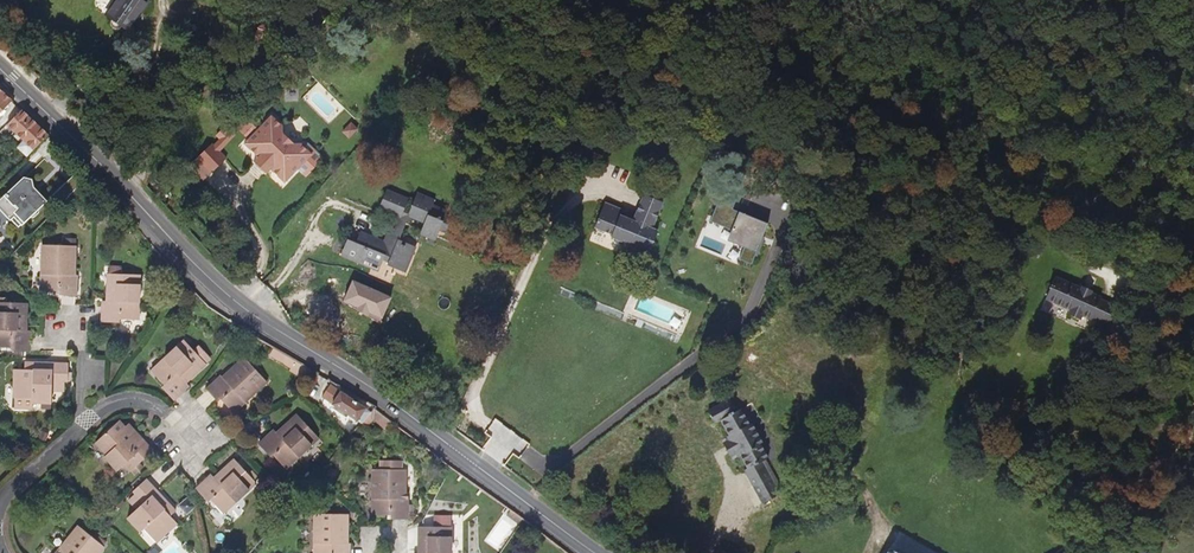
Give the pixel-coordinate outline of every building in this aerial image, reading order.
[(147,0),(117,0),(104,17),(127,35),(152,4),(147,0)] [(263,30),(262,23),(248,24),(248,26),(243,27),(244,32),(263,30)] [(14,101),(0,88),(0,112),(1,113),(14,101)] [(50,135),(23,109),(8,125),(34,151),(50,135)] [(227,166),(254,139),(264,149),(269,144),(254,129),(223,162),(227,166)] [(319,171),(307,159),(303,160),(291,148),(291,143),(280,132),(269,144),(264,149),(253,159),(267,173),(279,184),(292,198),(319,171)] [(23,145),(17,152),(27,161),(33,154),(23,145)] [(219,187),(233,173),(227,166),(223,162),(220,160),(206,175),(219,187)] [(279,184),(267,173),(262,178),(274,189),(279,184)] [(48,201),(33,188),(32,180),(24,178),(0,201),(0,207),(11,218),(14,215),(23,225),(48,201)] [(406,279),(418,251),(401,244),(415,212),(429,218),(425,227),(441,234),(445,225),(452,228),(458,215),(452,212),(451,206),(439,201),(438,196),(423,190),(416,205),(410,203),(413,195),(392,185),(385,204),(399,210),(404,212),(385,256),(367,249),(365,253),(356,249),(349,246),(342,263),(359,271),(362,265),(380,273),(382,269),(406,279)] [(618,216),(621,209),(604,203),(593,229),(611,236),(609,241),(647,256),(657,232),(653,230),(663,205),(641,196),(632,221),(618,216)] [(759,272),(777,231),(752,221),(741,216),(746,204),(732,198),(720,223),(718,228),(740,237),(738,240),(735,247),(752,255),(747,267),(759,272)] [(741,216),(752,221),(757,209),(746,204),(741,216)] [(385,256),(404,212),(399,210),(383,247),(370,241),(367,249),(385,256)] [(1,235),(10,225),(0,215),(0,234),(1,235)] [(714,230),(738,240),(740,237),(718,228),(720,223),(717,222),(714,230)] [(367,249),(370,241),(361,237),(356,249),(365,253),(367,249)] [(78,296),(78,275),(76,275),(76,245),(43,245),(42,291),(61,291),(61,296),(78,296)] [(9,258),(15,251),(10,246),(4,253),(9,258)] [(380,273),(362,265),(359,271),(378,279),(380,273)] [(140,320),(141,275),(108,273),(107,301),(103,300),(102,322),(121,323),(121,319),(140,320)] [(32,330),(27,330),(28,303),(0,302),(0,348),(14,349),(14,352),(31,352),(32,330)] [(187,383),(208,364),(185,340),(152,371),(164,385),(162,387),(174,400),(190,385),(187,383)] [(293,368),(298,360),(285,352),(280,360),(293,368)] [(234,413),(268,382),(245,357),(224,377),(222,375),(207,389),(219,402),(221,400),(234,413)] [(65,392),(65,382),(72,382),(73,372),(69,372),(70,363),(26,362),(26,370),(15,369),(15,397),(16,397),(15,410),(34,410),(34,403),(52,404),(52,391),(65,392)] [(373,411),(343,391),(334,405),(362,424),(373,411)] [(765,455),(745,417),(739,419),(729,400),(708,411),(715,423),(723,420),(727,429),(724,431),(735,453),(739,451),(746,466),(743,468),(763,504),(779,495),(760,458),(765,455)] [(371,430),(382,413),(376,408),(362,424),(371,430)] [(388,427),(393,420),(382,413),(378,420),(388,427)] [(287,469),(320,438),(297,414),(278,433),(276,430),(260,444),(272,457),(274,455),(287,469)] [(155,450),(129,423),(126,426),(121,420),(96,443),(107,454),(105,457),(118,471),(124,466),(130,472),(132,471),(135,475),(144,467),(140,463),(155,450)] [(223,513),(257,482),(235,459),(215,477),(213,474),(197,489),(209,502),(211,500),(223,513)] [(407,499),(407,469),(402,469),(402,461),(381,461),(381,469),(373,469),(372,515),(392,515),(392,519),(409,520),(409,514),(414,514),(415,505),(409,505),(409,499),(407,499)] [(171,516),(177,511),(147,479),(134,491),(136,494),(129,500),(137,510),(128,518),(141,533),(145,529),(157,543),(178,523),(171,516)] [(188,515),(197,507),(188,497),(179,506),(188,515)] [(349,514),(315,514),(315,552),(351,552),(351,543),(348,543),(349,514)] [(452,527),(448,527),(448,522),(430,522),(430,526),(419,526),(419,552),(452,552),(452,527)] [(105,547),(104,546),(107,542),(100,537),(97,541),(79,526),(56,552),(101,552),(105,547)] [(1176,543),(1181,536),(1174,530),(1169,537),(1176,543)] [(865,542),(858,552),(884,552),(865,542)]
